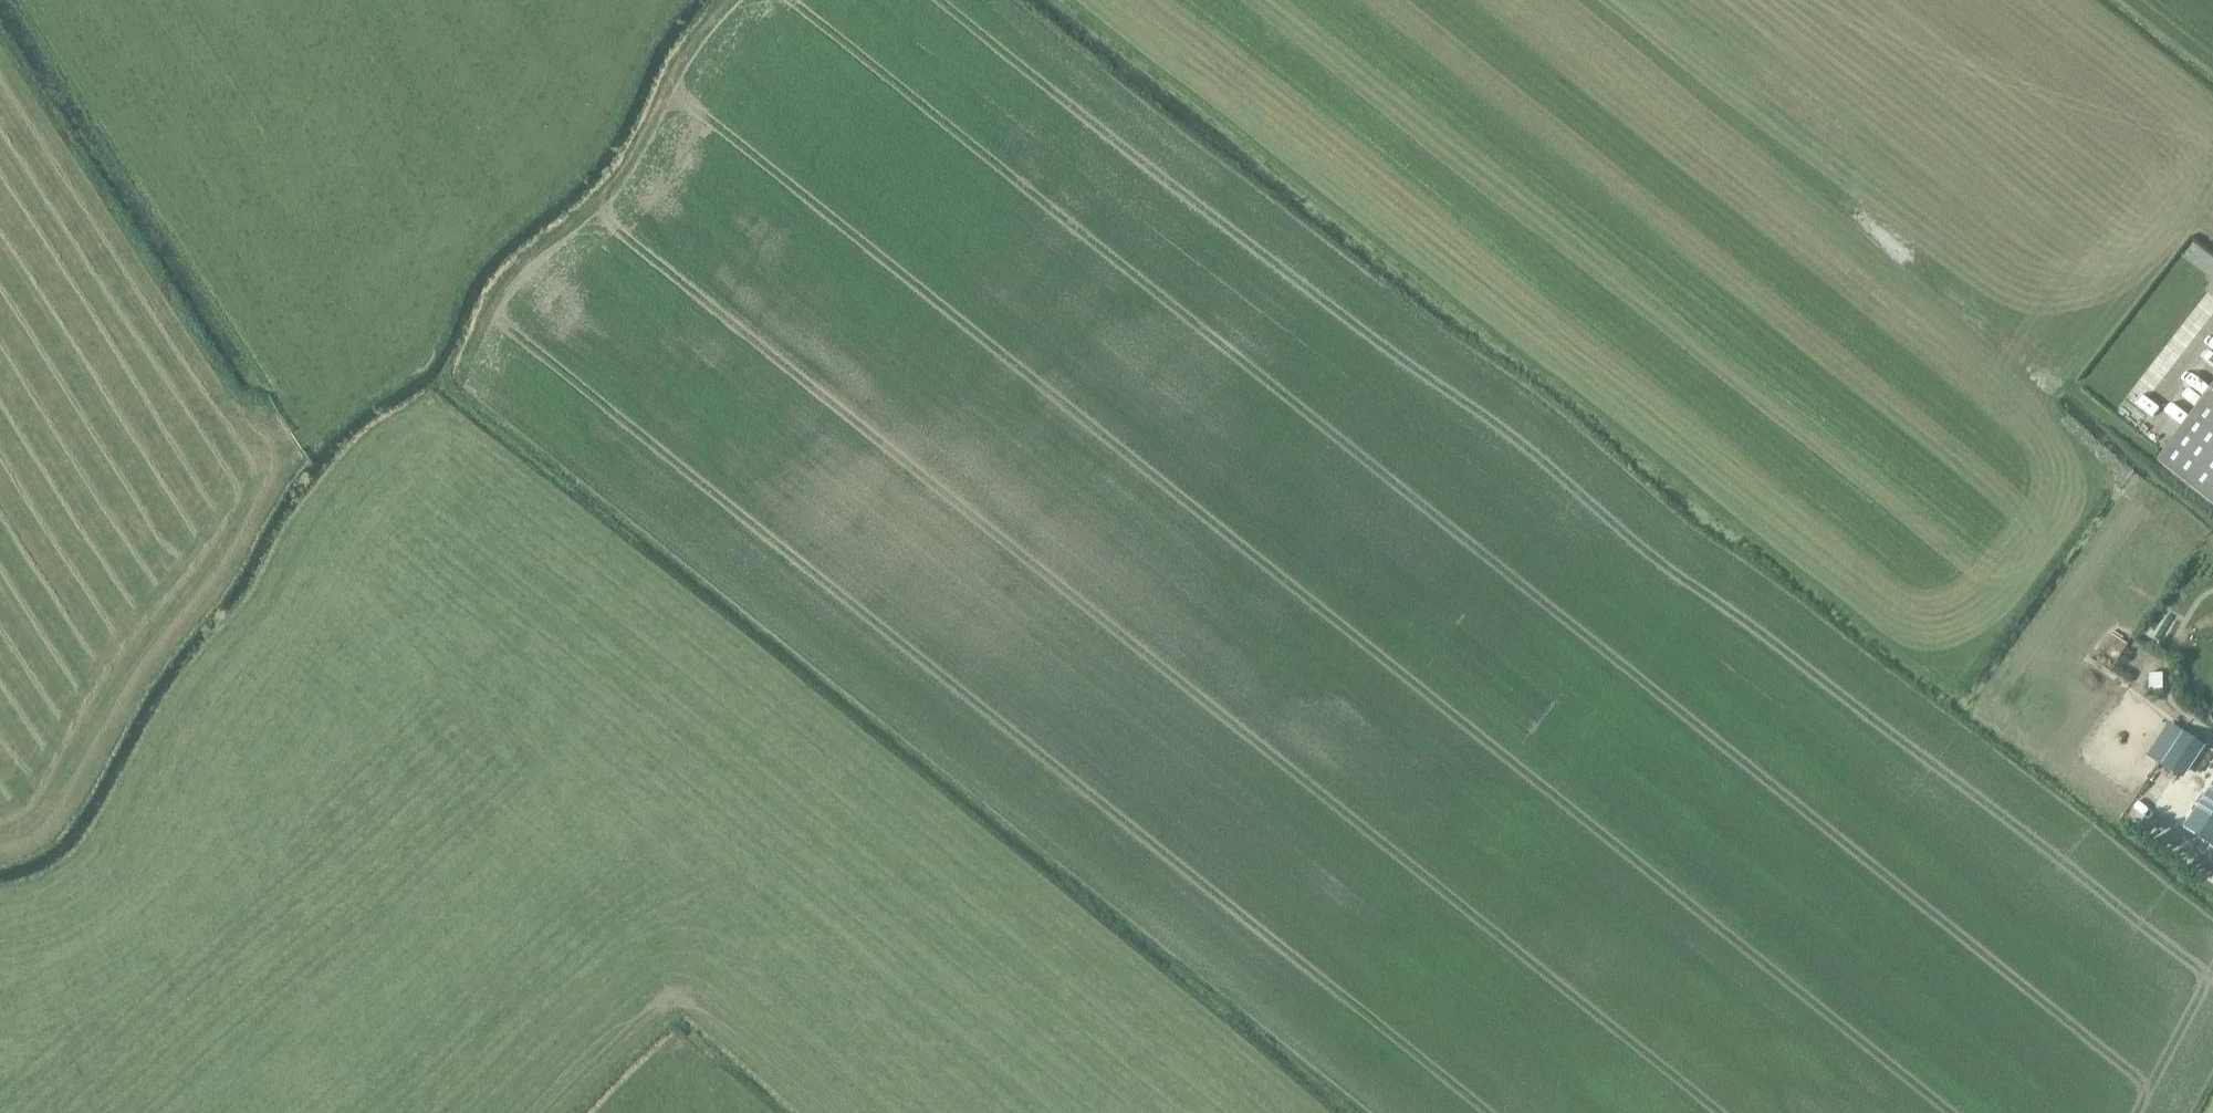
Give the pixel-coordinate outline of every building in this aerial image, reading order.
[(2156,461),(2212,505),(2212,388),(2156,461)] [(2162,675),(2148,675),(2149,690),(2162,690),(2162,675)] [(2153,807),(2178,770),(2197,741),(2182,730),(2137,797),(2153,807)] [(2183,828),(2212,847),(2212,784),(2183,828)]
